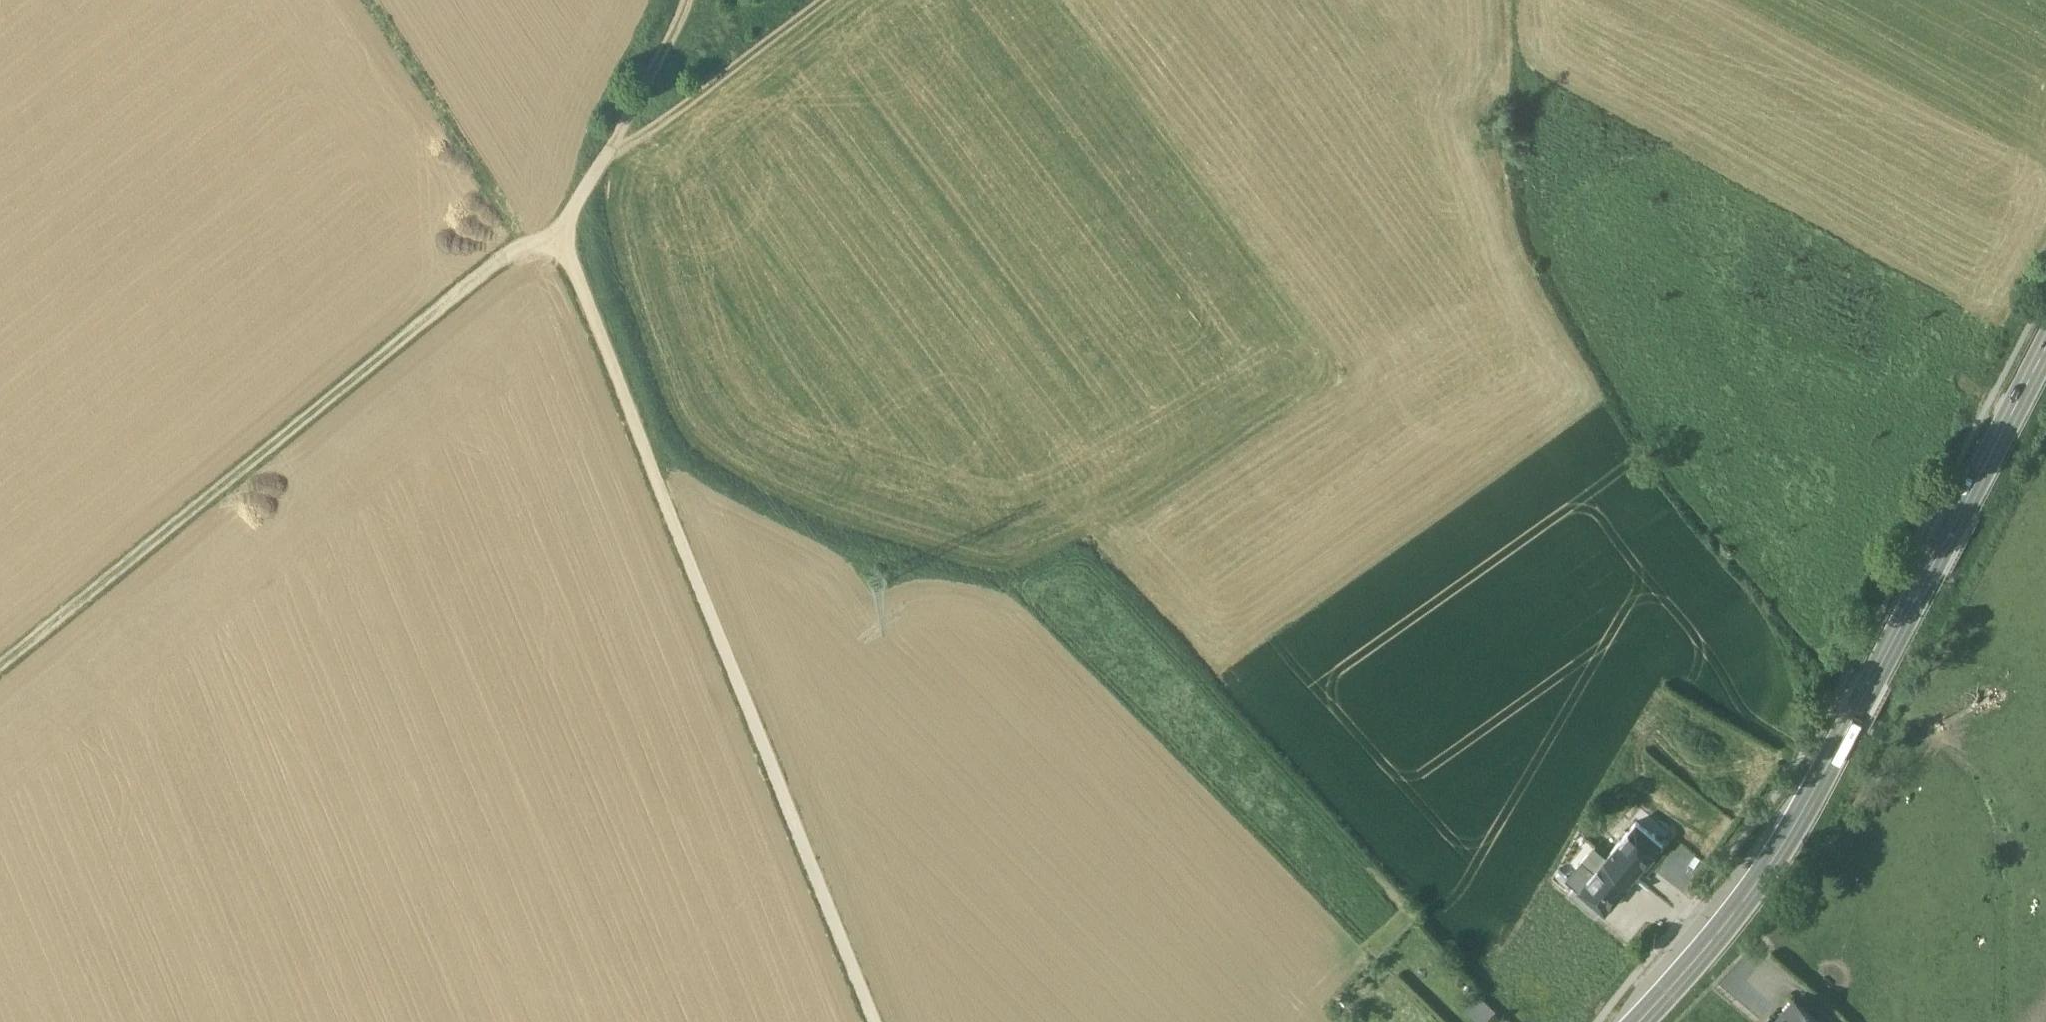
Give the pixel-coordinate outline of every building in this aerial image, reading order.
[(1632,827),(1621,818),(1609,832),(1620,841),(1632,827)] [(1620,864),(1608,854),(1580,888),(1606,909),(1629,881),(1615,869),(1620,864)] [(1467,1008),(1482,1021),(1486,1021),(1497,1010),(1480,994),(1467,1008)] [(1774,1021),(1817,1021),(1818,1020),(1794,999),(1774,1021)]
